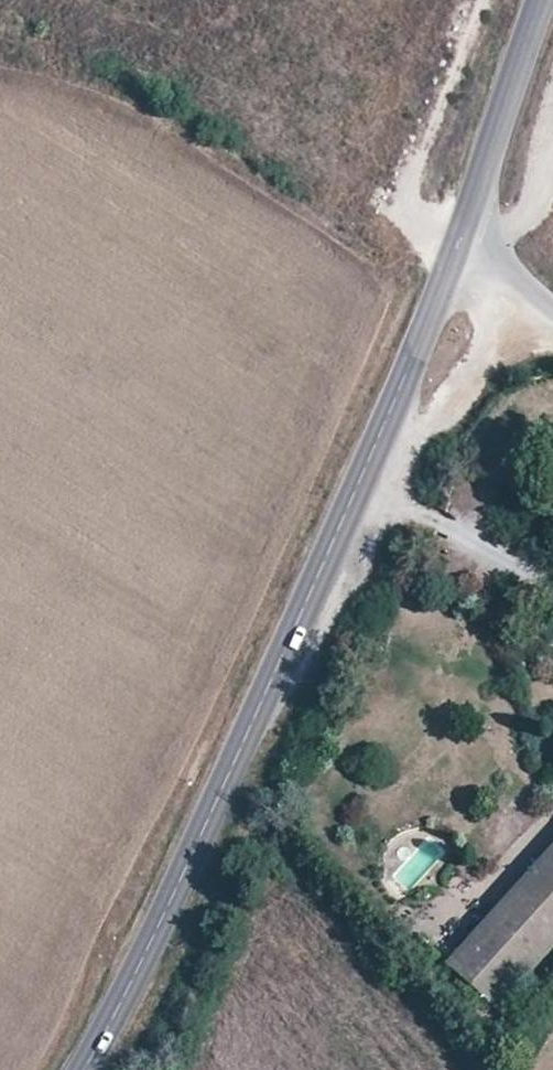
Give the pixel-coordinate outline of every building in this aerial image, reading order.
[(494,1008),(552,945),(552,849),(446,963),(494,1008)]
